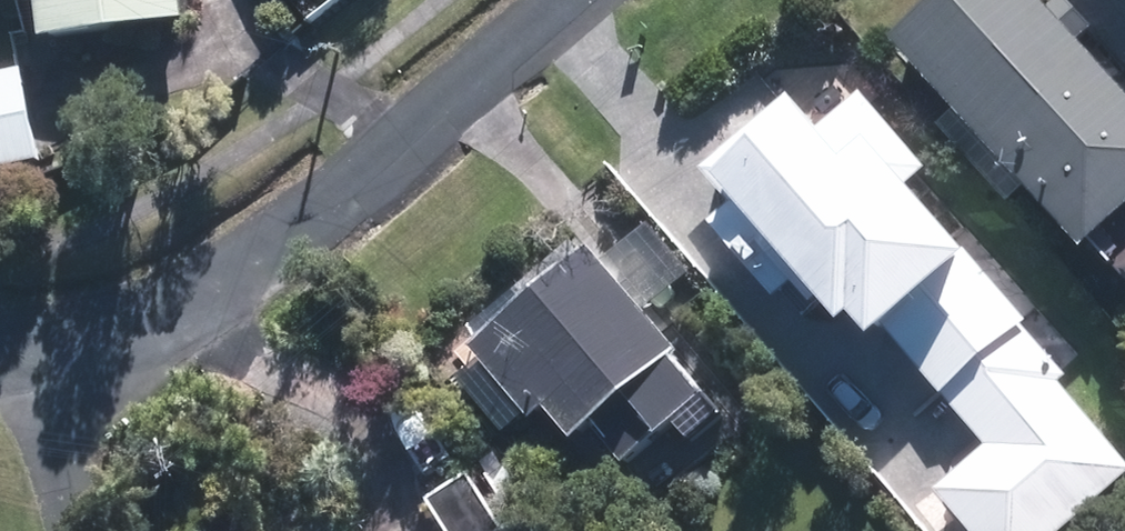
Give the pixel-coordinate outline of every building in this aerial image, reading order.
[(25,11),(49,8),(53,49),(197,32),(193,0),(24,0),(25,11)] [(209,11),(228,0),(203,0),(209,11)] [(1124,218),(1124,70),(1058,0),(940,0),(904,35),(1100,242),(1124,218)] [(47,168),(28,72),(0,78),(0,177),(47,168)] [(854,200),(814,235),(945,379),(976,351),(966,340),(993,316),(964,284),(1012,240),(910,128),(843,188),(854,200)] [(689,345),(599,241),(482,344),(543,413),(558,400),(586,433),(597,425),(631,464),(682,419),(696,434),(724,409),(710,394),(719,385),(687,348),(689,345)] [(968,389),(902,449),(952,504),(1018,444),(968,389)] [(434,495),(458,530),(532,530),(523,516),(513,523),(474,468),(434,495)]
